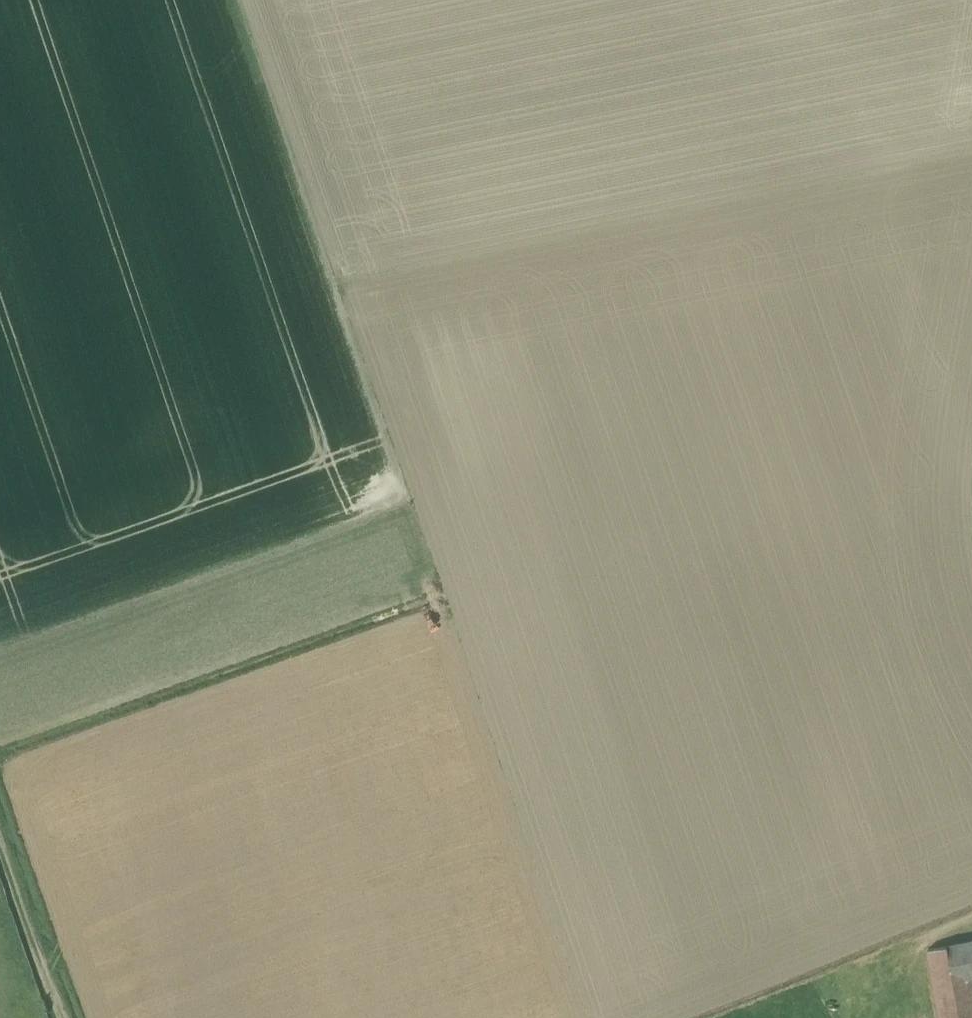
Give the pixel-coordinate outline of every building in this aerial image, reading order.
[(967,938),(971,937),(971,919),(963,921),(967,938)]
